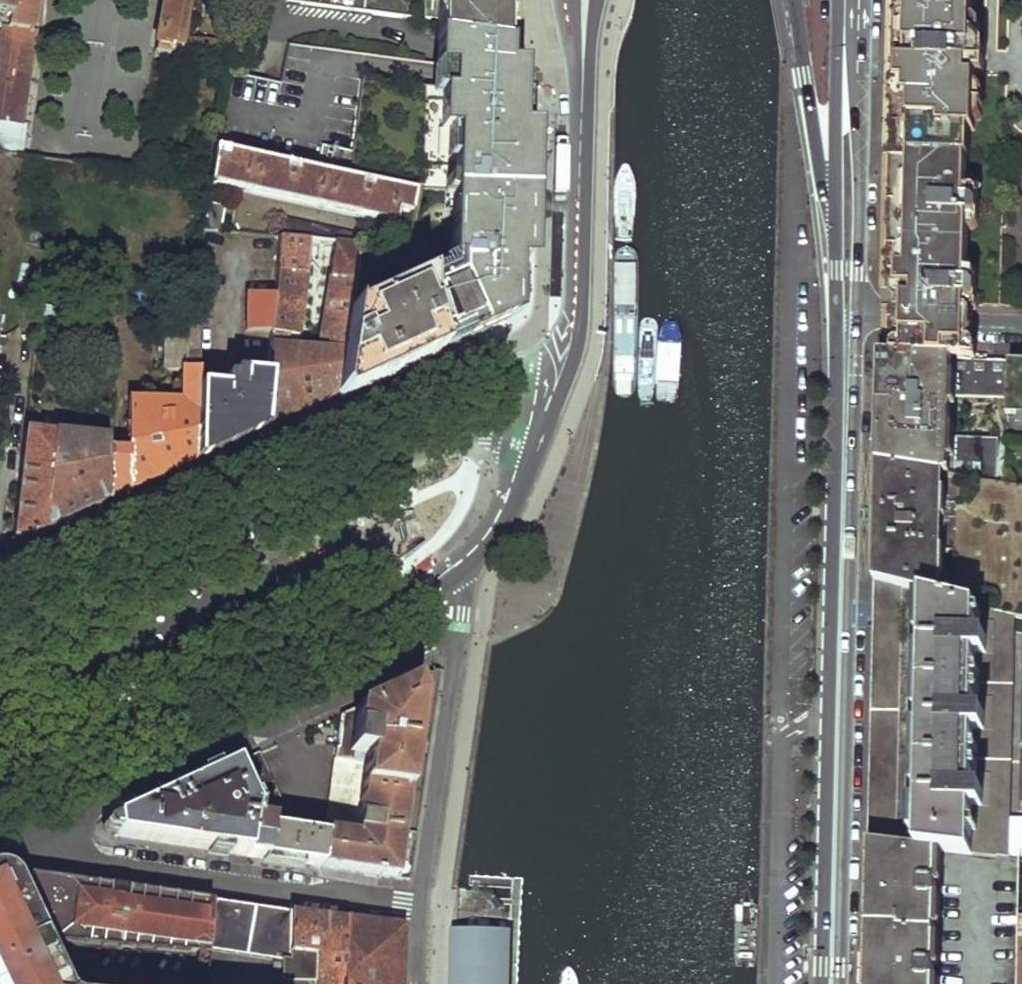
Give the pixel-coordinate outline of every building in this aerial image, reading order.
[(4,27),(0,27),(0,121),(24,124),(37,33),(33,31),(38,0),(8,0),(4,27)] [(155,52),(171,55),(172,50),(180,50),(189,0),(163,0),(155,52)] [(436,19),(436,0),(285,0),(285,1),(362,10),(436,19)] [(436,19),(435,23),(435,31),(502,40),(503,0),(436,0),(436,19)] [(907,302),(968,303),(975,303),(979,294),(975,286),(968,286),(969,221),(974,221),(979,220),(980,215),(981,211),(980,206),(976,204),(969,204),(969,159),(972,159),(973,131),(978,131),(979,75),(987,75),(988,51),(975,51),(976,5),(968,5),(968,0),(913,0),(907,302)] [(438,90),(434,130),(453,129),(451,167),(450,191),(446,268),(425,279),(438,356),(520,318),(521,276),(516,276),(516,263),(519,127),(520,89),(520,64),(505,64),(506,58),(507,40),(502,40),(435,31),(433,90),(438,90)] [(0,121),(0,154),(19,157),(24,124),(0,121)] [(519,127),(516,263),(531,264),(534,127),(519,127)] [(315,169),(214,148),(208,181),(394,220),(397,209),(410,211),(414,189),(346,175),(315,169)] [(222,211),(204,208),(201,228),(218,229),(222,211)] [(357,233),(288,220),(285,235),(355,242),(357,233)] [(285,235),(281,236),(275,295),(271,334),(267,377),(263,429),(310,407),(333,396),(346,312),(360,243),(355,242),(285,235)] [(423,236),(407,235),(409,269),(425,269),(423,236)] [(425,279),(346,312),(333,396),(335,403),(403,372),(438,356),(425,279)] [(882,282),(881,302),(894,302),(889,297),(887,293),(884,288),(882,282)] [(247,294),(247,331),(271,334),(275,295),(247,294)] [(880,355),(906,356),(968,359),(968,303),(907,302),(894,302),(881,302),(880,355)] [(150,482),(195,461),(196,389),(198,330),(164,328),(163,370),(179,370),(179,398),(128,400),(126,449),(107,449),(106,501),(150,482)] [(902,470),(906,356),(880,355),(879,413),(877,467),(902,470)] [(906,356),(902,470),(946,476),(1006,485),(1007,433),(950,431),(952,392),(1008,394),(1008,361),(968,359),(906,356)] [(229,445),(263,429),(267,377),(233,375),(232,370),(225,370),(223,390),(196,389),(195,461),(229,445)] [(14,536),(21,542),(64,521),(106,501),(107,449),(107,438),(26,430),(14,536)] [(876,516),(875,573),(899,579),(902,470),(877,467),(876,516)] [(902,470),(899,579),(939,588),(946,476),(902,470)] [(872,689),(868,844),(891,846),(899,579),(875,573),(872,689)] [(899,579),(891,846),(939,851),(984,856),(992,600),(939,588),(899,579)] [(984,856),(1006,858),(1013,605),(992,600),(984,856)] [(340,716),(325,833),(320,867),(409,881),(424,781),(440,672),(436,671),(409,684),(340,716)] [(176,792),(112,822),(115,837),(242,856),(249,812),(249,799),(277,786),(260,754),(176,792)] [(277,786),(249,799),(249,812),(272,816),(276,817),(280,814),(282,795),(277,786)] [(249,812),(242,856),(283,862),(320,867),(325,833),(271,824),(272,816),(249,812)] [(868,844),(867,874),(866,930),(865,983),(887,983),(891,846),(868,844)] [(887,983),(935,983),(939,851),(891,846),(887,983)] [(209,953),(212,900),(54,877),(8,871),(0,874),(0,983),(208,983),(209,953)] [(212,900),(209,953),(289,965),(288,983),(315,983),(315,955),(290,954),(291,911),(247,905),(212,900)] [(346,920),(317,915),(291,911),(290,954),(315,955),(315,983),(344,983),(346,920)] [(344,983),(400,983),(403,929),(371,924),(346,920),(344,983)] [(456,926),(454,983),(505,983),(506,928),(456,926)]
